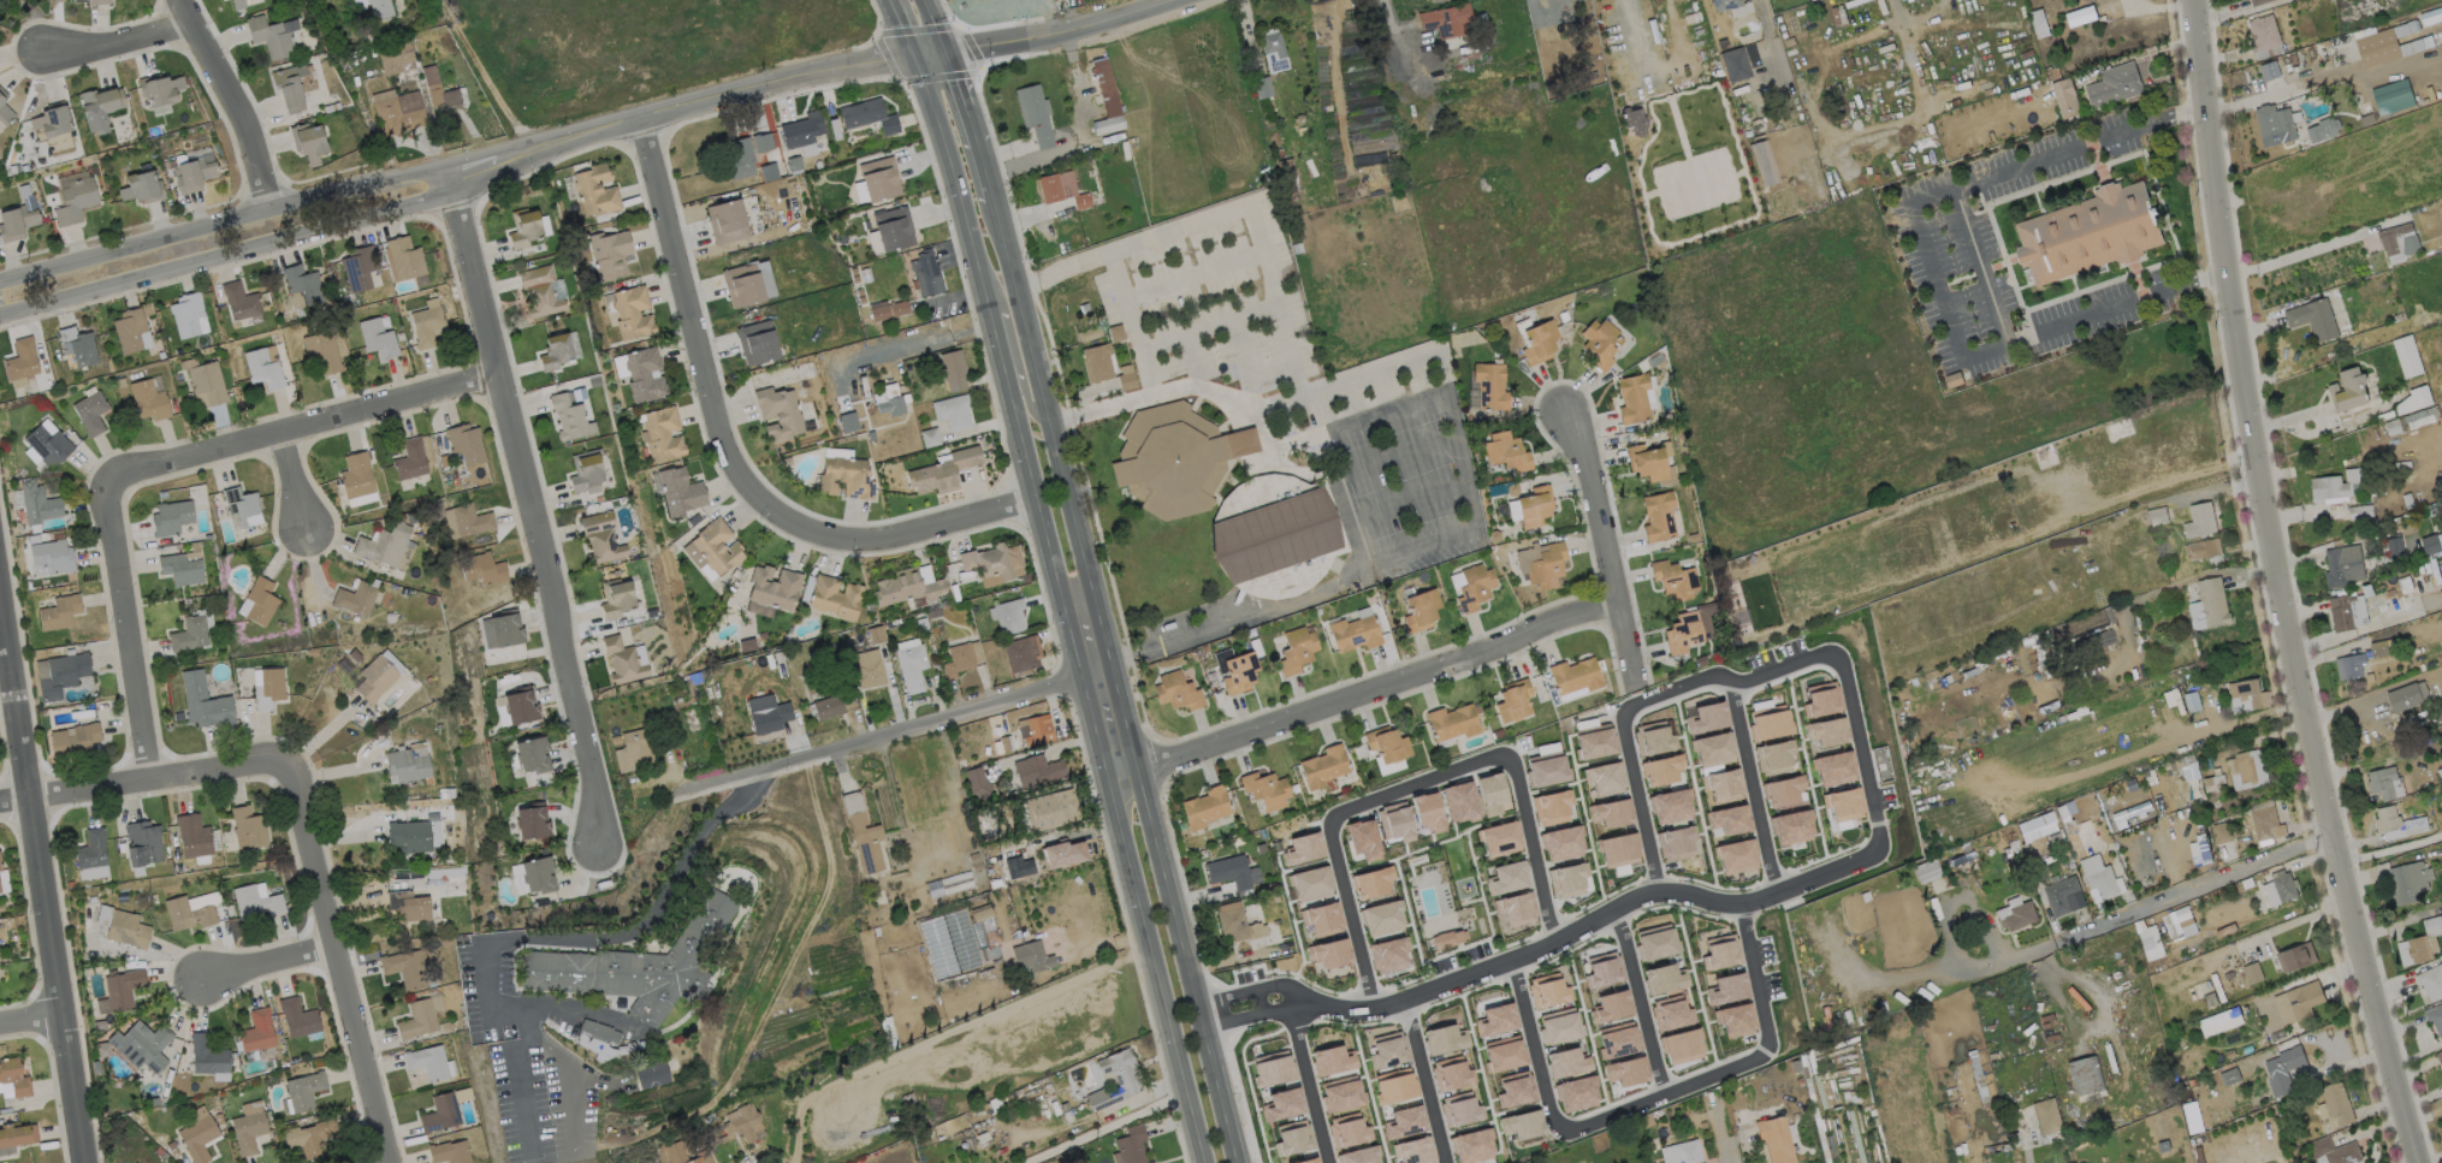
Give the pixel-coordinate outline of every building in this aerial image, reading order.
[(235,12),(232,0),(243,0),(247,8),(235,12)] [(375,20),(369,0),(390,0),(395,14),(375,20)] [(1715,13),(1712,0),(1741,0),(1743,6),(1732,10),(1732,8),(1715,13)] [(1465,24),(1468,35),(1440,41),(1436,28),(1422,31),(1418,14),(1469,2),(1474,23),(1465,24)] [(1822,16),(1816,18),(1813,5),(1819,2),(1822,16)] [(2064,12),(2068,26),(2096,19),(2093,5),(2064,12)] [(2419,13),(2423,25),(2441,19),(2441,6),(2419,13)] [(2028,11),(2035,37),(2049,34),(2041,7),(2028,11)] [(263,14),(267,26),(281,23),(285,34),(291,31),(297,54),(271,61),(265,42),(253,46),(245,20),(263,14)] [(2253,58),(2281,53),(2275,14),(2247,19),(2253,58)] [(2434,47),(2430,36),(2397,44),(2393,28),(2354,37),(2363,66),(2434,47)] [(1280,31),(1287,58),(1276,60),(1275,53),(1264,55),(1259,36),(1280,31)] [(377,42),(368,43),(367,35),(374,34),(377,42)] [(416,69),(384,76),(377,44),(408,36),(415,61),(414,63),(416,69)] [(1797,44),(1788,48),(1785,41),(1795,37),(1797,44)] [(1753,77),(1730,84),(1720,54),(1743,47),(1753,77)] [(1838,53),(1833,66),(1828,64),(1833,52),(1838,53)] [(1126,129),(1096,137),(1092,123),(1107,119),(1092,61),(1107,57),(1126,129)] [(2100,69),(2103,81),(2085,84),(2091,108),(2144,95),(2135,60),(2100,69)] [(2280,76),(2275,60),(2259,65),(2263,81),(2280,76)] [(297,77),(300,84),(301,84),(303,94),(302,95),(306,109),(289,114),(286,108),(285,108),(280,90),(275,91),(271,73),(306,64),(308,75),(297,77)] [(161,75),(162,78),(168,77),(168,81),(183,77),(185,89),(176,91),(178,102),(170,105),(170,103),(150,108),(148,97),(143,99),(138,81),(161,75)] [(1274,96),(1258,100),(1253,81),(1269,76),(1274,96)] [(2063,120),(2081,114),(2069,76),(2050,83),(2063,120)] [(2378,114),(2414,103),(2407,78),(2370,89),(2378,114)] [(441,83),(444,93),(460,89),(463,103),(444,109),(443,105),(432,108),(427,87),(441,83)] [(1039,84),(1043,101),(1048,100),(1051,115),(1048,117),(1055,147),(1038,150),(1033,127),(1025,130),(1015,90),(1039,84)] [(1844,95),(1839,96),(1836,85),(1841,84),(1844,95)] [(6,127),(0,121),(0,87),(10,96),(5,100),(6,101),(4,103),(17,117),(6,127)] [(115,89),(117,90),(123,89),(128,107),(112,111),(113,112),(105,114),(105,115),(107,115),(109,123),(108,124),(109,132),(96,136),(95,131),(90,133),(83,108),(82,108),(78,95),(96,90),(97,94),(115,89)] [(395,90),(397,97),(419,91),(428,125),(383,137),(372,96),(395,90)] [(881,99),(885,117),(896,114),(901,132),(884,137),(879,121),(844,130),(840,109),(881,99)] [(342,109),(326,114),(324,107),(339,102),(342,109)] [(2299,137),(2292,109),(2278,113),(2275,102),(2254,108),(2264,146),(2299,137)] [(54,135),(57,143),(47,146),(46,142),(37,144),(30,120),(43,117),(42,113),(65,106),(72,130),(54,135)] [(801,147),(787,150),(781,126),(807,119),(806,113),(820,109),(826,133),(814,136),(816,143),(801,147)] [(1622,127),(1631,126),(1631,135),(1644,134),(1643,109),(1621,110),(1622,127)] [(1304,124),(1300,125),(1297,124),(1296,120),(1297,117),(1300,115),(1303,115),(1305,120),(1304,124)] [(2343,132),(2337,115),(2305,127),(2311,143),(2343,132)] [(307,124),(309,129),(320,125),(325,143),(326,143),(328,152),(319,155),(321,165),(309,168),(307,164),(308,162),(307,155),(302,156),(300,150),(296,150),(290,129),(307,124)] [(770,133),(775,149),(757,154),(752,137),(763,135),(763,136),(770,133)] [(1766,141),(1754,143),(1753,137),(1765,135),(1766,141)] [(757,176),(733,182),(731,177),(723,178),(718,161),(734,156),(730,142),(749,137),(755,162),(753,162),(757,176)] [(1778,182),(1765,139),(1748,144),(1761,187),(1778,182)] [(1612,141),(1612,142),(1614,141),(1616,152),(1613,152),(1604,154),(1601,142),(1612,141)] [(1285,156),(1275,159),(1273,152),(1284,149),(1285,156)] [(1416,162),(1410,164),(1407,152),(1413,150),(1416,162)] [(804,170),(790,173),(789,170),(788,170),(787,164),(788,164),(787,160),(800,156),(804,170)] [(902,195),(869,204),(859,166),(893,156),(896,168),(895,168),(900,185),(902,195)] [(202,158),(205,165),(215,161),(220,177),(201,183),(203,190),(182,196),(177,178),(180,177),(177,165),(202,158)] [(1294,171),(1279,174),(1276,162),(1292,159),(1294,171)] [(605,162),(607,172),(611,171),(614,180),(600,184),(603,190),(616,186),(622,209),(594,216),(594,214),(585,216),(579,192),(576,192),(574,183),(576,183),(574,174),(589,170),(589,167),(605,162)] [(781,178),(764,183),(760,167),(776,162),(781,178)] [(150,164),(152,171),(153,171),(156,182),(161,180),(166,198),(144,204),(143,201),(141,201),(136,202),(135,197),(121,201),(119,190),(129,188),(126,177),(142,172),(140,166),(150,164)] [(30,171),(23,173),(20,167),(28,165),(30,171)] [(1413,174),(1407,176),(1405,167),(1411,165),(1413,174)] [(1824,178),(1818,180),(1815,172),(1820,170),(1824,178)] [(1065,200),(1044,204),(1037,179),(1057,173),(1065,200)] [(83,221),(58,229),(57,222),(58,222),(54,209),(65,207),(61,190),(71,188),(70,183),(93,177),(100,203),(79,209),(83,221)] [(2013,221),(2029,285),(2163,249),(2144,177),(2093,191),(2096,200),(2013,221)] [(32,197),(23,200),(19,186),(29,184),(32,197)] [(1092,207),(1077,210),(1073,197),(1089,192),(1092,207)] [(749,237),(716,247),(709,219),(710,219),(706,208),(740,198),(749,237)] [(2,244),(0,235),(0,226),(2,225),(0,213),(18,208),(17,207),(24,206),(26,213),(37,210),(41,225),(23,230),(25,238),(2,244)] [(907,207),(914,233),(913,233),(917,244),(883,254),(872,215),(875,215),(873,213),(884,209),(885,213),(907,207)] [(524,209),(526,213),(537,210),(544,237),(528,242),(529,247),(514,251),(509,235),(516,232),(511,213),(524,209)] [(2402,237),(2413,233),(2411,221),(2377,230),(2387,263),(2407,257),(2402,237)] [(628,231),(634,254),(623,256),(628,274),(615,278),(615,279),(600,284),(588,236),(604,232),(605,237),(628,231)] [(847,244),(842,244),(838,243),(837,239),(838,235),(843,235),(848,236),(848,239),(847,244)] [(409,236),(413,250),(420,248),(427,273),(398,281),(389,248),(387,248),(386,242),(409,236)] [(1303,253),(1294,255),(1292,245),(1300,243),(1303,253)] [(371,245),(377,271),(369,272),(373,289),(351,293),(345,268),(343,268),(342,260),(350,257),(349,251),(371,245)] [(932,248),(936,265),(938,265),(941,275),(942,275),(946,292),(920,298),(918,291),(919,291),(919,289),(913,290),(912,281),(915,281),(914,272),(912,273),(909,262),(918,260),(917,256),(923,254),(921,251),(932,248)] [(755,262),(766,301),(733,309),(730,299),(729,299),(725,284),(724,284),(721,272),(755,262)] [(302,263),(306,275),(318,272),(320,278),(318,278),(325,301),(306,307),(301,291),(291,295),(283,269),(302,263)] [(551,283),(556,302),(563,299),(567,310),(529,320),(527,309),(532,308),(526,289),(523,290),(518,273),(551,265),(555,281),(551,283)] [(239,280),(244,297),(257,293),(260,299),(259,299),(262,314),(232,322),(225,295),(224,295),(221,285),(239,280)] [(640,311),(641,318),(651,315),(653,325),(654,324),(657,333),(642,337),(622,342),(617,322),(621,321),(617,310),(615,309),(614,303),(616,299),(614,293),(645,285),(651,309),(640,311)] [(1593,295),(1585,297),(1583,291),(1592,287),(1593,295)] [(202,302),(206,316),(197,319),(202,334),(180,340),(173,315),(172,315),(170,307),(178,304),(177,298),(182,297),(200,291),(203,302),(202,302)] [(2284,310),(2290,328),(2308,322),(2314,342),(2339,334),(2325,296),(2284,310)] [(1172,310),(1167,311),(1162,299),(1167,297),(1172,310)] [(890,319),(873,324),(869,305),(887,301),(890,319)] [(909,314),(894,318),(890,305),(907,301),(909,314)] [(1091,311),(1083,315),(1079,307),(1089,303),(1091,311)] [(440,307),(444,320),(445,319),(449,332),(434,336),(437,346),(419,351),(416,342),(419,342),(411,314),(440,307)] [(143,350),(123,356),(113,322),(121,320),(120,314),(142,308),(148,331),(138,334),(143,350)] [(1101,316),(1073,327),(1071,321),(1098,310),(1101,316)] [(1570,320),(1563,322),(1559,314),(1566,310),(1570,320)] [(380,318),(385,333),(392,331),(397,348),(398,348),(401,356),(383,361),(379,350),(366,354),(364,348),(366,348),(358,324),(380,318)] [(1605,319),(1622,334),(1619,337),(1624,340),(1619,346),(1614,343),(1611,346),(1617,351),(1610,357),(1614,362),(1604,374),(1590,362),(1594,357),(1583,346),(1588,340),(1581,334),(1594,320),(1600,325),(1605,319)] [(770,320),(781,358),(747,367),(745,356),(743,357),(736,330),(770,320)] [(1552,320),(1560,338),(1553,342),(1557,350),(1551,352),(1553,357),(1529,368),(1522,350),(1529,348),(1523,332),(1533,327),(1531,326),(1541,322),(1541,324),(1552,320)] [(1126,339),(1113,344),(1108,328),(1121,325),(1126,339)] [(1103,336),(1081,343),(1078,333),(1100,326),(1103,336)] [(75,327),(77,336),(83,333),(84,334),(93,332),(94,338),(93,338),(100,363),(69,372),(61,345),(63,344),(59,331),(75,327)] [(332,331),(342,366),(343,366),(344,370),(320,378),(313,351),(307,354),(303,339),(332,331)] [(561,369),(544,373),(539,356),(546,355),(545,348),(547,348),(545,339),(568,333),(574,360),(558,364),(561,369)] [(2405,378),(2424,372),(2411,333),(2391,340),(2405,378)] [(41,373),(11,381),(6,361),(18,357),(14,340),(32,336),(35,345),(34,346),(41,373)] [(1110,343),(1113,354),(1109,355),(1114,378),(1090,385),(1084,361),(1085,361),(1083,350),(1086,349),(1086,350),(1106,344),(1104,344),(1110,343)] [(266,348),(271,363),(279,362),(284,379),(286,387),(267,392),(265,381),(251,385),(249,379),(250,378),(244,354),(266,348)] [(656,348),(659,360),(662,360),(664,369),(651,372),(652,379),(665,375),(670,393),(664,394),(664,396),(634,404),(628,384),(632,382),(629,372),(627,370),(626,364),(627,360),(626,355),(656,348)] [(965,378),(967,388),(949,393),(947,381),(944,382),(943,376),(944,375),(940,355),(961,350),(967,376),(965,378)] [(166,358),(152,363),(150,356),(164,352),(166,358)] [(1664,360),(1650,368),(1647,361),(1660,352),(1664,360)] [(198,357),(201,366),(218,362),(227,394),(229,394),(230,402),(200,410),(189,369),(183,372),(180,362),(198,357)] [(107,373),(99,375),(95,364),(105,362),(107,373)] [(817,378),(802,381),(798,366),(813,362),(817,378)] [(1505,364),(1505,384),(1504,384),(1504,392),(1510,392),(1510,394),(1510,410),(1509,410),(1509,411),(1500,411),(1500,410),(1484,410),(1478,410),(1478,382),(1474,382),(1474,364),(1481,364),(1505,364)] [(2334,410),(2369,404),(2361,366),(2339,370),(2341,384),(2329,386),(2334,410)] [(1962,382),(1946,387),(1943,375),(1958,370),(1962,382)] [(1138,388),(1121,392),(1118,376),(1133,373),(1138,388)] [(1646,391),(1653,420),(1649,421),(1648,420),(1631,423),(1632,425),(1623,427),(1618,409),(1624,408),(1623,398),(1622,398),(1617,380),(1647,373),(1650,390),(1646,391)] [(601,386),(591,388),(588,380),(599,376),(601,386)] [(128,387),(120,388),(118,380),(125,379),(128,387)] [(152,379),(156,394),(165,392),(172,417),(155,421),(153,416),(138,420),(130,385),(152,379)] [(2432,403),(2395,414),(2393,405),(2410,393),(2407,388),(2426,382),(2432,403)] [(772,387),(774,393),(783,391),(784,393),(793,390),(800,415),(801,414),(804,423),(802,423),(805,432),(789,437),(789,440),(774,445),(771,437),(767,437),(765,427),(778,423),(776,417),(763,421),(754,392),(772,387)] [(99,391),(107,404),(108,404),(111,409),(99,416),(106,431),(90,440),(85,432),(87,431),(72,405),(99,391)] [(567,392),(570,407),(582,404),(587,425),(594,422),(598,433),(561,443),(558,432),(562,432),(557,413),(553,414),(550,397),(567,392)] [(905,404),(907,414),(891,417),(889,411),(879,414),(877,404),(887,402),(887,399),(909,394),(911,402),(905,404)] [(968,410),(972,427),(949,433),(946,420),(937,422),(932,404),(970,394),(973,409),(968,410)] [(1217,428),(1220,437),(1253,428),(1261,451),(1225,461),(1227,469),(1210,497),(1216,500),(1210,511),(1164,522),(1139,508),(1143,503),(1130,494),(1127,486),(1116,488),(1110,464),(1121,462),(1119,453),(1127,439),(1122,437),(1136,411),(1183,400),(1192,407),(1190,411),(1217,428)] [(2441,417),(2437,404),(2383,423),(2388,435),(2441,417)] [(670,433),(671,439),(682,437),(683,444),(684,444),(687,450),(687,455),(652,463),(647,443),(651,443),(648,432),(645,429),(644,425),(646,421),(645,415),(675,407),(681,429),(670,433)] [(858,428),(841,432),(837,415),(854,411),(858,428)] [(1474,422),(1466,423),(1465,416),(1472,415),(1474,422)] [(41,425),(52,437),(58,431),(69,441),(76,450),(58,465),(54,461),(47,467),(41,461),(42,459),(24,439),(41,425)] [(468,425),(470,429),(479,427),(481,437),(480,437),(487,462),(466,468),(462,452),(452,455),(445,431),(468,425)] [(942,445),(925,450),(920,432),(937,428),(942,445)] [(1510,431),(1511,439),(1519,438),(1521,446),(1522,446),(1523,453),(1529,452),(1529,453),(1530,452),(1533,468),(1533,470),(1516,474),(1515,468),(1505,469),(1504,463),(1489,465),(1484,444),(1492,443),(1489,435),(1510,431)] [(421,446),(429,474),(399,481),(396,468),(395,468),(392,462),(407,457),(403,441),(421,437),(423,446),(421,446)] [(1644,444),(1647,451),(1662,447),(1665,458),(1666,458),(1668,467),(1675,465),(1678,483),(1660,487),(1659,481),(1649,483),(1647,476),(1637,477),(1636,471),(1631,473),(1626,447),(1644,444)] [(984,464),(967,468),(956,470),(958,475),(955,475),(960,489),(937,496),(936,488),(932,489),(932,492),(927,492),(929,493),(917,496),(914,487),(911,488),(906,473),(942,463),(942,462),(950,459),(949,453),(979,446),(984,464)] [(599,482),(601,492),(589,494),(588,491),(574,494),(569,477),(576,476),(571,456),(601,449),(603,455),(598,456),(604,481),(599,482)] [(377,493),(348,500),(340,474),(348,471),(344,457),(367,451),(371,469),(377,493)] [(450,467),(443,468),(439,457),(446,456),(450,467)] [(793,465),(783,468),(781,461),(790,457),(793,465)] [(844,498),(846,483),(838,483),(837,497),(828,496),(828,492),(820,492),(820,491),(819,491),(820,475),(823,475),(824,458),(834,458),(834,457),(843,458),(843,459),(867,461),(867,471),(870,471),(869,481),(875,482),(873,500),(858,499),(844,498)] [(46,468),(41,474),(36,469),(40,463),(46,468)] [(684,467),(687,474),(689,483),(688,483),(688,486),(703,482),(705,491),(707,497),(706,497),(709,505),(687,511),(686,511),(687,516),(670,520),(658,473),(674,469),(674,470),(682,468),(682,467),(684,467)] [(2310,477),(2312,502),(2363,497),(2360,468),(2346,469),(2346,474),(2310,477)] [(36,479),(37,486),(43,486),(46,500),(61,498),(65,516),(42,520),(42,524),(28,527),(22,483),(30,482),(30,480),(36,479)] [(1542,518),(1543,527),(1523,530),(1521,520),(1519,520),(1517,510),(1519,510),(1517,499),(1533,496),(1531,488),(1549,485),(1555,510),(1549,511),(1551,517),(1542,518)] [(239,487),(242,497),(257,493),(259,498),(257,498),(263,523),(241,529),(237,512),(230,515),(224,491),(239,487)] [(1341,548),(1231,586),(1210,526),(1321,487),(1341,548)] [(1671,510),(1677,538),(1656,542),(1647,545),(1643,527),(1649,526),(1647,516),(1646,517),(1642,498),(1672,491),(1676,509),(1671,510)] [(2216,532),(2211,500),(2189,504),(2192,520),(2182,521),(2185,538),(2216,532)] [(191,502),(195,523),(179,526),(180,534),(167,536),(155,539),(152,515),(158,514),(156,505),(166,504),(166,505),(191,502)] [(473,503),(476,517),(492,512),(497,530),(487,533),(487,532),(478,535),(476,533),(460,538),(452,509),(467,505),(466,504),(473,503)] [(2349,517),(2371,517),(2371,505),(2349,505),(2349,517)] [(2142,526),(2169,521),(2165,506),(2140,511),(2142,526)] [(612,529),(617,547),(624,545),(628,557),(591,566),(588,556),(593,554),(589,541),(588,541),(587,535),(585,536),(580,520),(611,511),(616,528),(612,529)] [(420,522),(411,524),(409,516),(417,514),(420,522)] [(701,520),(693,527),(688,522),(698,515),(701,520)] [(725,551),(728,556),(730,553),(727,548),(737,541),(743,550),(741,552),(747,559),(734,569),(731,566),(718,576),(712,570),(711,571),(706,564),(699,570),(688,554),(683,548),(688,545),(698,536),(697,535),(706,527),(719,516),(734,535),(723,545),(727,550),(725,551)] [(413,528),(397,569),(362,557),(361,558),(352,554),(358,536),(375,542),(380,529),(385,530),(384,532),(390,534),(395,521),(413,528)] [(254,533),(248,535),(245,529),(251,527),(254,533)] [(64,539),(54,540),(53,533),(63,532),(64,539)] [(2419,539),(2425,556),(2441,550),(2441,535),(2441,532),(2419,539)] [(40,542),(30,545),(29,538),(38,535),(40,542)] [(2222,554),(2218,536),(2185,542),(2188,560),(2222,554)] [(2388,557),(2403,555),(2401,536),(2386,538),(2388,557)] [(65,539),(66,548),(72,547),(76,571),(66,572),(52,575),(51,566),(34,568),(30,546),(57,542),(57,540),(65,539)] [(1557,578),(1558,587),(1540,592),(1537,585),(1530,586),(1525,564),(1541,560),(1539,553),(1548,551),(1547,545),(1564,541),(1567,559),(1561,560),(1565,576),(1557,578)] [(1002,542),(1002,544),(1004,542),(1007,553),(1008,553),(1007,548),(1018,546),(1024,568),(1012,571),(1013,578),(1012,578),(1012,580),(1004,582),(1003,581),(1002,581),(1001,574),(980,580),(978,568),(962,571),(959,554),(976,551),(976,553),(982,552),(995,550),(994,545),(996,545),(996,544),(1002,542)] [(2321,551),(2328,587),(2365,581),(2358,544),(2321,551)] [(490,552),(493,565),(505,562),(506,568),(505,569),(508,581),(484,586),(481,577),(466,582),(461,559),(485,554),(485,553),(490,552)] [(185,554),(186,562),(201,560),(205,583),(177,587),(177,588),(174,589),(172,575),(161,576),(159,558),(162,557),(162,558),(185,554)] [(1667,560),(1668,565),(1677,564),(1679,571),(1695,568),(1699,589),(1691,592),(1693,599),(1675,603),(1672,594),(1664,595),(1662,588),(1661,588),(1660,581),(1654,582),(1654,581),(1653,581),(1649,565),(1650,565),(1650,564),(1667,560)] [(1482,564),(1486,571),(1492,569),(1498,587),(1489,591),(1492,598),(1484,600),(1484,601),(1477,604),(1480,610),(1464,616),(1463,615),(1462,616),(1457,599),(1463,598),(1459,588),(1466,586),(1462,571),(1482,564)] [(775,569),(771,581),(765,580),(765,582),(770,583),(771,582),(777,583),(781,570),(794,574),(794,572),(804,576),(795,604),(794,603),(792,612),(767,605),(766,606),(757,604),(757,603),(749,600),(753,583),(751,582),(755,566),(764,569),(764,565),(775,569)] [(741,572),(736,578),(731,576),(737,566),(740,569),(739,571),(741,572)] [(918,566),(923,586),(933,583),(932,582),(944,578),(949,598),(925,604),(923,598),(914,600),(914,599),(878,607),(873,593),(878,592),(876,582),(887,580),(891,578),(893,581),(895,580),(894,572),(918,566)] [(1035,581),(1023,585),(1020,576),(1032,572),(1035,581)] [(281,601),(279,607),(278,606),(266,628),(247,617),(255,603),(247,598),(255,583),(254,583),(259,575),(275,585),(269,594),(281,601)] [(837,592),(843,594),(846,583),(855,586),(855,585),(864,587),(864,588),(865,589),(861,603),(855,623),(835,617),(836,613),(825,611),(823,612),(817,611),(814,607),(808,606),(817,575),(840,581),(837,592)] [(2230,623),(2221,576),(2195,581),(2199,601),(2188,603),(2193,630),(2230,623)] [(379,588),(368,618),(340,609),(331,606),(338,588),(354,594),(360,578),(366,581),(364,583),(379,588)] [(618,580),(620,583),(629,581),(635,609),(621,612),(622,617),(605,622),(601,605),(606,604),(601,583),(618,580)] [(737,588),(734,594),(729,591),(736,580),(740,582),(736,587),(737,588)] [(960,600),(954,601),(952,588),(956,586),(960,600)] [(1434,627),(1409,635),(1404,617),(1410,615),(1405,599),(1435,589),(1442,607),(1434,610),(1438,619),(1432,622),(1434,627)] [(2331,630),(2366,628),(2363,593),(2329,597),(2331,630)] [(79,594),(82,607),(83,607),(84,613),(72,615),(75,629),(67,629),(42,633),(40,610),(55,607),(54,599),(71,597),(71,595),(79,594)] [(1026,630),(1002,637),(994,606),(1024,598),(1026,609),(1021,610),(1026,630)] [(875,612),(869,613),(866,604),(873,603),(875,612)] [(518,609),(522,629),(524,629),(526,636),(524,636),(526,643),(496,648),(491,618),(502,617),(500,612),(518,609)] [(937,609),(938,610),(941,609),(941,611),(942,611),(943,617),(931,619),(929,611),(937,609)] [(1688,653),(1670,657),(1665,633),(1668,631),(1667,630),(1670,630),(1668,625),(1678,623),(1676,615),(1696,611),(1703,642),(1687,646),(1688,653)] [(397,613),(397,622),(387,622),(387,613),(397,613)] [(929,631),(920,634),(915,617),(925,615),(929,631)] [(1374,615),(1380,636),(1381,635),(1383,643),(1382,643),(1382,645),(1368,649),(1367,649),(1364,645),(1355,647),(1356,648),(1339,654),(1332,633),(1330,633),(1328,625),(1345,619),(1346,624),(1374,615)] [(205,616),(209,646),(182,649),(182,652),(172,653),(170,634),(185,631),(184,617),(190,616),(190,617),(205,616)] [(888,641),(871,646),(867,630),(884,625),(888,641)] [(1304,627),(1308,634),(1314,631),(1321,651),(1312,653),(1315,660),(1299,666),(1302,672),(1285,678),(1279,663),(1285,660),(1281,652),(1288,649),(1284,634),(1304,627)] [(2073,640),(2075,653),(2116,645),(2112,630),(2073,640)] [(620,635),(623,649),(634,647),(639,666),(647,664),(650,676),(614,686),(611,675),(615,675),(611,661),(609,655),(606,657),(601,640),(620,635)] [(1041,666),(1012,675),(1003,643),(1037,635),(1043,658),(1039,659),(1041,666)] [(758,649),(742,653),(740,642),(755,639),(758,649)] [(2372,657),(2391,653),(2389,639),(2370,642),(2372,657)] [(958,678),(948,681),(943,665),(952,663),(948,648),(971,643),(977,667),(956,672),(958,678)] [(925,692),(908,696),(896,651),(923,645),(930,667),(920,670),(925,690),(925,692)] [(362,658),(356,664),(349,655),(354,649),(362,658)] [(878,649),(883,669),(884,667),(885,672),(884,672),(888,684),(860,690),(852,655),(878,649)] [(64,700),(42,704),(38,681),(51,678),(47,660),(82,654),(82,653),(89,652),(93,676),(77,678),(78,686),(61,688),(64,700)] [(1251,689),(1227,698),(1221,681),(1228,678),(1223,661),(1253,652),(1259,671),(1252,674),(1256,682),(1250,684),(1251,689)] [(2337,680),(2366,676),(2364,653),(2335,657),(2337,680)] [(378,701),(372,706),(355,689),(366,680),(360,674),(379,654),(401,676),(377,700),(378,701)] [(1707,664),(1699,667),(1695,659),(1705,655),(1707,664)] [(1594,657),(1601,680),(1601,678),(1605,687),(1588,692),(1587,687),(1559,696),(1552,676),(1549,669),(1551,669),(1551,667),(1564,663),(1565,663),(1566,663),(1569,667),(1577,664),(1577,663),(1594,657)] [(284,669),(285,694),(286,694),(286,701),(272,701),(273,711),(256,712),(254,688),(261,687),(261,670),(284,669)] [(203,670),(208,700),(232,696),(236,725),(226,726),(225,722),(217,723),(217,725),(197,728),(197,722),(188,723),(186,714),(188,714),(182,672),(203,670)] [(1179,670),(1184,684),(1191,682),(1195,692),(1199,689),(1205,705),(1204,706),(1190,712),(1189,711),(1189,712),(1186,706),(1179,708),(1179,707),(1172,710),(1168,702),(1160,705),(1154,687),(1161,684),(1158,677),(1179,670)] [(2233,706),(2245,701),(2248,711),(2266,702),(2254,675),(2224,688),(2233,706)] [(1531,714),(1501,724),(1495,706),(1502,704),(1499,694),(1505,692),(1504,690),(1505,690),(1502,687),(1528,678),(1534,695),(1527,698),(1531,714)] [(1810,717),(1842,709),(1835,679),(1803,687),(1810,717)] [(2385,692),(2393,712),(2430,701),(2423,680),(2385,692)] [(532,686),(537,705),(539,705),(540,713),(541,719),(511,726),(504,696),(516,694),(515,689),(532,686)] [(666,694),(659,696),(657,690),(665,688),(666,694)] [(654,699),(648,701),(645,692),(652,689),(654,699)] [(846,713),(818,722),(813,704),(840,695),(846,713)] [(2199,707),(2195,696),(2188,699),(2192,710),(2199,707)] [(1694,715),(1685,717),(1687,733),(1727,727),(1723,701),(1692,706),(1694,715)] [(770,734),(765,735),(764,735),(755,736),(749,712),(789,702),(794,720),(782,724),(783,730),(770,732),(770,734)] [(1471,704),(1478,725),(1480,725),(1482,732),(1465,738),(1464,734),(1436,743),(1429,723),(1426,714),(1444,708),(1446,714),(1454,711),(1453,710),(1471,704)] [(1750,706),(1752,737),(1789,736),(1788,704),(1750,706)] [(184,720),(176,722),(174,714),(183,713),(184,720)] [(1055,741),(1026,748),(1024,738),(1032,737),(1027,719),(1049,714),(1055,741)] [(1677,748),(1674,734),(1667,736),(1663,720),(1632,726),(1639,756),(1677,748)] [(100,723),(102,742),(91,743),(93,754),(55,761),(51,734),(66,730),(67,737),(76,736),(73,728),(100,723)] [(1388,725),(1391,731),(1395,730),(1399,740),(1406,737),(1412,756),(1382,766),(1376,749),(1370,752),(1364,735),(1388,725)] [(1580,760),(1616,752),(1610,726),(1595,730),(1595,728),(1574,733),(1580,760)] [(653,755),(627,763),(623,748),(626,748),(622,735),(647,729),(653,755)] [(1505,736),(1495,740),(1493,732),(1501,729),(1505,736)] [(1734,761),(1730,732),(1693,737),(1696,766),(1734,761)] [(545,736),(547,743),(549,743),(551,750),(547,752),(552,771),(535,776),(534,771),(524,773),(516,744),(545,736)] [(1012,750),(1003,753),(1001,738),(1008,736),(1012,750)] [(1758,744),(1760,757),(1757,757),(1759,775),(1790,771),(1788,753),(1793,752),(1792,740),(1758,744)] [(1344,752),(1351,772),(1324,782),(1326,787),(1309,793),(1306,784),(1300,766),(1299,766),(1298,764),(1317,756),(1317,758),(1326,755),(1323,749),(1341,743),(1344,752)] [(1004,755),(996,756),(994,749),(1002,748),(1004,755)] [(410,750),(411,759),(428,755),(432,777),(405,782),(407,784),(398,785),(396,776),(390,777),(386,754),(397,752),(398,752),(410,750)] [(1567,779),(1560,750),(1525,758),(1532,787),(1567,779)] [(1855,779),(1849,750),(1812,757),(1819,787),(1855,779)] [(2268,783),(2262,750),(2229,755),(2235,789),(2268,783)] [(1677,781),(1675,770),(1684,768),(1681,753),(1642,761),(1647,787),(1677,781)] [(1043,754),(1047,765),(1060,761),(1059,760),(1062,759),(1067,778),(1021,791),(1013,763),(1043,754)] [(2183,781),(2199,778),(2194,754),(2180,756),(2183,781)] [(1587,768),(1593,797),(1626,790),(1620,760),(1587,768)] [(2405,795),(2397,765),(2366,772),(2373,802),(2405,795)] [(996,787),(988,802),(972,794),(965,772),(982,766),(986,782),(996,787)] [(1706,773),(1710,803),(1742,799),(1738,769),(1706,773)] [(1257,772),(1258,778),(1274,773),(1276,782),(1285,778),(1291,796),(1284,799),(1287,806),(1266,814),(1261,799),(1253,801),(1250,793),(1245,794),(1239,778),(1257,772)] [(1507,812),(1502,773),(1477,776),(1481,815),(1507,812)] [(2224,782),(2203,787),(2200,778),(2222,773),(2224,782)] [(1767,807),(1805,802),(1802,776),(1763,781),(1767,807)] [(1477,818),(1471,781),(1446,784),(1452,822),(1477,818)] [(1225,793),(1232,814),(1205,823),(1207,827),(1190,833),(1187,826),(1187,825),(1180,803),(1197,797),(1198,799),(1207,796),(1205,790),(1222,784),(1225,793)] [(1300,791),(1293,794),(1291,787),(1298,784),(1300,791)] [(1850,828),(1849,819),(1864,817),(1859,787),(1827,792),(1833,830),(1850,828)] [(455,797),(439,800),(438,790),(454,789),(455,797)] [(1073,789),(1075,799),(1077,799),(1079,809),(1078,809),(1080,820),(1030,833),(1023,801),(1073,789)] [(1692,818),(1688,789),(1651,793),(1654,823),(1692,818)] [(1417,826),(1429,823),(1432,833),(1445,830),(1434,790),(1409,796),(1417,826)] [(864,812),(867,824),(864,825),(865,829),(879,825),(883,841),(877,842),(884,871),(864,876),(848,817),(847,817),(841,796),(860,791),(865,812),(864,812)] [(1571,803),(1570,791),(1532,795),(1535,824),(1568,821),(1566,804),(1571,803)] [(2071,819),(2075,829),(2065,832),(2062,823),(2059,824),(2053,807),(2092,791),(2111,838),(2105,841),(2097,836),(2090,817),(2076,821),(2071,819)] [(2147,803),(2145,794),(2108,806),(2111,815),(2147,803)] [(1632,823),(1628,798),(1587,804),(1590,821),(1600,819),(1601,828),(1632,823)] [(1383,839),(1398,835),(1400,843),(1414,839),(1404,800),(1380,807),(1384,823),(1379,825),(1383,839)] [(2112,813),(2117,829),(2151,818),(2146,801),(2112,813)] [(545,802),(547,823),(551,823),(551,830),(550,830),(551,837),(521,841),(517,811),(528,809),(528,805),(545,802)] [(2282,837),(2277,802),(2250,807),(2256,841),(2282,837)] [(1709,827),(1717,826),(1719,836),(1751,829),(1745,803),(1706,811),(1709,827)] [(2425,815),(2400,820),(2396,805),(2375,809),(2381,839),(2428,830),(2425,815)] [(250,806),(251,818),(263,815),(268,845),(249,849),(247,833),(236,835),(231,809),(245,807),(245,806),(250,806)] [(1814,838),(1807,808),(1771,816),(1777,846),(1814,838)] [(2023,843),(2057,830),(2050,811),(2015,824),(2023,843)] [(198,814),(201,829),(209,827),(214,854),(184,859),(178,824),(177,824),(176,818),(198,814)] [(1364,861),(1379,859),(1373,818),(1346,823),(1351,854),(1362,852),(1364,861)] [(1477,830),(1486,859),(1521,849),(1512,820),(1477,830)] [(2211,824),(2215,844),(2234,841),(2229,820),(2211,824)] [(150,821),(150,827),(160,826),(161,835),(160,835),(164,861),(144,865),(144,866),(130,868),(128,849),(130,849),(126,825),(150,821)] [(429,821),(432,852),(411,853),(411,854),(399,855),(398,847),(390,847),(387,823),(396,823),(396,824),(429,821)] [(1186,830),(1180,832),(1178,825),(1184,823),(1186,830)] [(1548,862),(1584,853),(1577,824),(1541,833),(1548,862)] [(1664,861),(1692,854),(1690,844),(1697,842),(1693,824),(1657,832),(1664,861)] [(108,866),(78,870),(75,849),(88,847),(85,830),(105,827),(106,837),(105,837),(108,866)] [(1287,838),(1291,851),(1287,852),(1289,864),(1325,855),(1318,830),(1287,838)] [(1597,840),(1603,866),(1639,858),(1633,831),(1597,840)] [(1244,844),(1234,847),(1232,839),(1240,836),(1244,844)] [(2188,843),(2193,866),(2211,862),(2206,838),(2188,843)] [(1715,844),(1719,873),(1757,868),(1753,839),(1715,844)] [(1244,855),(1252,888),(1235,892),(1233,879),(1210,885),(1205,865),(1244,855)] [(550,856),(552,864),(553,862),(555,871),(552,871),(558,891),(541,895),(540,891),(529,894),(522,864),(550,856)] [(1021,856),(1023,862),(1033,860),(1038,878),(1012,885),(1006,861),(1021,856)] [(1910,867),(1919,884),(1939,874),(1932,858),(1910,867)] [(1006,866),(1000,868),(997,861),(1003,859),(1006,866)] [(1491,894),(1529,885),(1522,859),(1491,867),(1494,879),(1488,880),(1491,894)] [(2389,868),(2397,904),(2422,898),(2419,886),(2432,883),(2426,859),(2389,868)] [(1586,876),(1585,863),(1549,867),(1551,897),(1583,894),(1581,876),(1586,876)] [(1290,873),(1296,902),(1333,894),(1326,865),(1290,873)] [(1358,900),(1387,892),(1384,882),(1394,879),(1390,865),(1351,876),(1358,900)] [(2127,891),(2121,874),(2114,877),(2110,865),(2084,872),(2092,902),(2127,891)] [(2269,876),(2281,903),(2301,895),(2289,867),(2269,876)] [(466,877),(427,879),(427,871),(464,868),(466,877)] [(2071,898),(2079,898),(2078,878),(2045,882),(2049,915),(2073,912),(2071,898)] [(947,891),(938,894),(936,884),(944,882),(947,891)] [(255,884),(259,900),(281,895),(286,913),(269,918),(268,910),(262,912),(263,914),(239,920),(233,890),(255,884)] [(935,894),(926,896),(924,888),(932,885),(935,894)] [(736,907),(697,967),(709,975),(693,998),(689,1004),(677,996),(654,1030),(627,1011),(635,997),(518,990),(521,951),(594,956),(594,951),(663,956),(692,913),(709,888),(736,907)] [(411,891),(413,898),(428,897),(431,920),(399,924),(398,909),(389,910),(387,894),(411,891)] [(1534,918),(1531,892),(1499,897),(1502,923),(1534,918)] [(99,903),(90,904),(89,897),(97,896),(99,903)] [(186,896),(190,910),(213,904),(217,919),(218,918),(219,924),(202,927),(201,921),(194,922),(195,926),(172,933),(171,927),(165,902),(186,896)] [(2019,902),(2017,898),(1995,904),(2001,931),(2037,922),(2031,900),(2019,902)] [(1361,907),(1367,937),(1404,930),(1398,900),(1361,907)] [(1305,907),(1309,937),(1343,932),(1338,902),(1305,907)] [(994,918),(974,924),(971,912),(989,904),(994,918)] [(2180,930),(2194,926),(2188,905),(2173,909),(2180,930)] [(1243,908),(1250,938),(1233,943),(1232,934),(1229,936),(1228,934),(1222,936),(1217,914),(1243,908)] [(113,910),(134,915),(135,914),(141,915),(138,921),(137,924),(152,927),(146,951),(140,950),(141,948),(106,939),(113,910)] [(2402,965),(2438,957),(2434,933),(2441,931),(2441,915),(2422,920),(2425,936),(2397,941),(2402,965)] [(1678,952),(1671,923),(1634,932),(1641,961),(1678,952)] [(1466,942),(1463,929),(1431,935),(1433,948),(1466,942)] [(997,931),(1001,947),(990,950),(985,933),(991,932),(991,933),(997,931)] [(1702,939),(1708,969),(1740,963),(1733,933),(1702,939)] [(1369,944),(1376,974),(1406,967),(1402,951),(1408,949),(1405,935),(1369,944)] [(1309,960),(1317,957),(1320,969),(1351,961),(1345,937),(1306,947),(1309,960)] [(2142,939),(2146,960),(2156,957),(2152,938),(2142,939)] [(2316,962),(2310,942),(2276,951),(2282,972),(2316,962)] [(990,960),(976,963),(973,953),(988,948),(990,960)] [(1037,948),(1039,954),(1043,953),(1047,961),(1050,960),(1053,967),(1032,973),(1030,968),(1025,969),(1023,962),(1026,961),(1025,957),(1027,956),(1025,951),(1037,948)] [(420,950),(428,986),(404,992),(401,972),(384,975),(379,957),(386,956),(386,957),(399,955),(420,950)] [(1583,959),(1591,988),(1623,979),(1616,950),(1583,959)] [(2263,981),(2258,962),(2241,966),(2246,985),(2263,981)] [(1648,994),(1688,985),(1684,968),(1674,970),(1673,963),(1643,969),(1648,994)] [(977,973),(967,975),(966,967),(974,965),(977,973)] [(2441,965),(2416,972),(2424,1002),(2441,997),(2441,969),(2441,965)] [(135,1009),(111,1014),(105,978),(124,975),(124,973),(138,971),(138,969),(144,968),(148,987),(131,990),(135,1009)] [(1533,1008),(1571,1000),(1568,985),(1560,987),(1556,971),(1527,977),(1533,1008)] [(1712,978),(1714,989),(1704,991),(1707,1005),(1748,997),(1743,972),(1712,978)] [(2314,1015),(2311,1005),(2324,1001),(2318,979),(2272,995),(2282,1025),(2314,1015)] [(1588,1010),(1592,1024),(1632,1013),(1626,988),(1595,996),(1598,1008),(1588,1010)] [(1695,1022),(1690,1005),(1684,1007),(1681,994),(1651,1001),(1659,1031),(1695,1022)] [(297,997),(301,1014),(316,1010),(321,1032),(290,1039),(283,1009),(280,1009),(279,1001),(297,997)] [(408,1040),(402,1042),(397,1023),(413,1020),(408,1004),(431,998),(438,1031),(408,1038),(408,1040)] [(624,999),(623,1009),(614,1008),(615,998),(624,999)] [(1518,1028),(1512,1001),(1481,1008),(1484,1021),(1479,1023),(1482,1036),(1518,1028)] [(2424,1009),(2435,1038),(2441,1035),(2441,1002),(2424,1009)] [(1718,1007),(1721,1037),(1754,1034),(1751,1004),(1718,1007)] [(2242,1022),(2203,1038),(2195,1020),(2236,1005),(2242,1022)] [(275,1048),(243,1055),(238,1032),(254,1028),(250,1011),(268,1007),(271,1015),(269,1016),(275,1048)] [(1538,1014),(1544,1044),(1581,1036),(1575,1007),(1538,1014)] [(1832,1023),(1826,1026),(1822,1008),(1828,1007),(1832,1023)] [(138,1020),(153,1034),(162,1025),(174,1037),(159,1052),(170,1062),(156,1076),(143,1063),(137,1070),(107,1042),(117,1031),(123,1037),(138,1020)] [(620,1033),(616,1045),(606,1042),(604,1049),(575,1039),(582,1020),(611,1030),(610,1031),(620,1033)] [(452,1031),(443,1033),(440,1023),(450,1021),(452,1031)] [(1603,1059),(1640,1050),(1633,1021),(1596,1030),(1603,1059)] [(1423,1030),(1429,1055),(1469,1045),(1465,1028),(1454,1031),(1453,1023),(1423,1030)] [(1668,1065),(1703,1055),(1695,1027),(1660,1037),(1668,1065)] [(1376,1068),(1408,1060),(1401,1030),(1369,1038),(1376,1068)] [(230,1050),(230,1074),(194,1074),(194,1055),(192,1055),(192,1033),(211,1034),(211,1050),(230,1050)] [(1520,1035),(1483,1043),(1488,1071),(1526,1064),(1520,1035)] [(634,1054),(616,1055),(616,1048),(624,1046),(624,1044),(634,1043),(634,1054)] [(443,1045),(450,1078),(428,1082),(425,1067),(408,1072),(403,1054),(410,1051),(410,1054),(443,1045)] [(1356,1069),(1353,1050),(1342,1052),(1341,1046),(1312,1050),(1315,1074),(1356,1069)] [(2262,1056),(2272,1096),(2294,1090),(2288,1072),(2305,1067),(2300,1046),(2262,1056)] [(1552,1078),(1592,1069),(1588,1055),(1578,1058),(1575,1047),(1546,1053),(1552,1078)] [(1136,1067),(1145,1090),(1093,1112),(1085,1096),(1104,1087),(1107,1092),(1119,1087),(1112,1070),(1102,1075),(1096,1062),(1128,1048),(1137,1067),(1136,1067)] [(1258,1087),(1294,1078),(1287,1050),(1250,1060),(1258,1087)] [(2075,1098),(2105,1091),(2096,1054),(2065,1061),(2075,1098)] [(1472,1068),(1464,1070),(1461,1055),(1433,1061),(1438,1090),(1474,1083),(1472,1068)] [(1606,1081),(1615,1078),(1617,1087),(1648,1080),(1642,1055),(1602,1065),(1606,1081)] [(2,1082),(0,1083),(0,1064),(0,1061),(19,1058),(22,1078),(29,1076),(32,1097),(25,1098),(25,1097),(14,1099),(12,1084),(2,1085),(2,1082)] [(669,1082),(640,1091),(634,1068),(663,1061),(669,1082)] [(1801,1072),(1794,1074),(1791,1062),(1798,1061),(1801,1072)] [(101,1073),(95,1074),(93,1063),(99,1062),(101,1073)] [(1860,1073),(1819,1081),(1816,1068),(1822,1067),(1824,1074),(1842,1070),(1841,1068),(1859,1064),(1860,1073)] [(2241,1079),(2224,1086),(2218,1073),(2235,1066),(2241,1079)] [(1417,1095),(1409,1067),(1372,1076),(1380,1105),(1417,1095)] [(1504,1107),(1536,1099),(1529,1069),(1496,1077),(1504,1107)] [(315,1109),(295,1114),(286,1082),(318,1074),(318,1072),(324,1070),(328,1088),(312,1093),(315,1109)] [(1555,1084),(1562,1113),(1599,1104),(1591,1074),(1555,1084)] [(1320,1084),(1327,1112),(1364,1103),(1357,1075),(1320,1084)] [(1059,1084),(1053,1086),(1050,1080),(1056,1078),(1059,1084)] [(1804,1085),(1798,1087),(1796,1080),(1802,1078),(1804,1085)] [(2319,1087),(2324,1102),(2316,1105),(2325,1129),(2354,1119),(2341,1080),(2319,1087)] [(1054,1091),(1048,1094),(1044,1087),(1050,1084),(1054,1091)] [(1024,1096),(1002,1104),(998,1098),(1026,1087),(1027,1090),(1023,1092),(1024,1096)] [(1833,1108),(1827,1109),(1822,1090),(1827,1088),(1833,1108)] [(1481,1104),(1473,1106),(1469,1091),(1439,1098),(1446,1128),(1484,1118),(1481,1104)] [(429,1134),(423,1135),(419,1117),(435,1112),(432,1098),(454,1092),(462,1125),(429,1133),(429,1134)] [(2062,1127),(2052,1096),(2029,1102),(2039,1134),(2062,1127)] [(160,1105),(149,1108),(148,1100),(159,1098),(160,1105)] [(763,1128),(754,1133),(757,1140),(746,1145),(741,1134),(737,1135),(735,1132),(733,1133),(735,1139),(721,1145),(717,1140),(727,1135),(722,1126),(729,1122),(727,1115),(736,1110),(736,1109),(751,1103),(755,1111),(759,1114),(760,1117),(760,1122),(763,1128)] [(1069,1110),(1063,1112),(1060,1105),(1067,1103),(1069,1110)] [(1389,1110),(1391,1121),(1382,1123),(1384,1139),(1426,1131),(1421,1105),(1389,1110)] [(1956,1112),(1946,1115),(1945,1109),(1955,1106),(1956,1112)] [(1498,1117),(1501,1134),(1511,1131),(1513,1140),(1544,1134),(1539,1109),(1498,1117)] [(1667,1117),(1655,1121),(1653,1114),(1664,1109),(1667,1117)] [(257,1155),(239,1159),(237,1151),(239,1151),(232,1120),(263,1112),(269,1133),(254,1138),(257,1155)] [(717,1119),(706,1125),(704,1117),(713,1112),(717,1119)] [(1361,1127),(1358,1112),(1326,1119),(1333,1148),(1372,1140),(1369,1125),(1361,1127)] [(212,1161),(207,1162),(194,1162),(186,1151),(188,1150),(178,1132),(209,1115),(221,1135),(203,1145),(212,1161)] [(1646,1122),(1638,1126),(1636,1120),(1643,1116),(1646,1122)] [(1785,1116),(1796,1162),(1771,1162),(1766,1143),(1760,1144),(1755,1122),(1767,1120),(1767,1121),(1785,1116)] [(1282,1155),(1314,1147),(1306,1118),(1274,1126),(1282,1155)] [(332,1119),(337,1138),(320,1143),(324,1157),(306,1161),(302,1147),(288,1151),(283,1132),(300,1127),(300,1131),(315,1127),(314,1123),(332,1119)] [(1142,1143),(1148,1162),(1114,1162),(1112,1155),(1119,1152),(1115,1140),(1126,1137),(1124,1129),(1142,1123),(1148,1140),(1142,1143)] [(38,1143),(0,1149),(0,1130),(2,1129),(1,1127),(13,1125),(13,1128),(36,1125),(38,1143)] [(1451,1136),(1457,1162),(1467,1162),(1494,1157),(1488,1127),(1451,1136)] [(985,1128),(991,1139),(979,1145),(977,1139),(976,1139),(973,1133),(985,1128)] [(2317,1162),(2350,1162),(2349,1162),(2360,1159),(2351,1128),(2310,1140),(2317,1162)] [(944,1139),(938,1141),(935,1133),(942,1131),(944,1139)] [(2019,1145),(2010,1146),(2007,1134),(2015,1132),(2019,1145)] [(1427,1135),(1395,1143),(1401,1162),(1435,1162),(1427,1135)] [(974,1139),(976,1141),(977,1141),(978,1144),(970,1147),(966,1140),(974,1137),(976,1139),(974,1139)] [(707,1155),(711,1162),(670,1162),(664,1149),(689,1138),(694,1150),(686,1155),(689,1162),(695,1159),(707,1155)] [(1703,1162),(1699,1162),(1677,1162),(1673,1146),(1697,1139),(1703,1162)] [(466,1140),(472,1162),(449,1162),(449,1161),(437,1162),(432,1162),(427,1146),(433,1145),(433,1146),(449,1143),(450,1145),(466,1140)] [(177,1149),(171,1152),(167,1145),(173,1141),(177,1149)] [(164,1152),(160,1157),(154,1152),(159,1147),(164,1152)] [(179,1155),(174,1158),(171,1152),(177,1150),(179,1155)]
